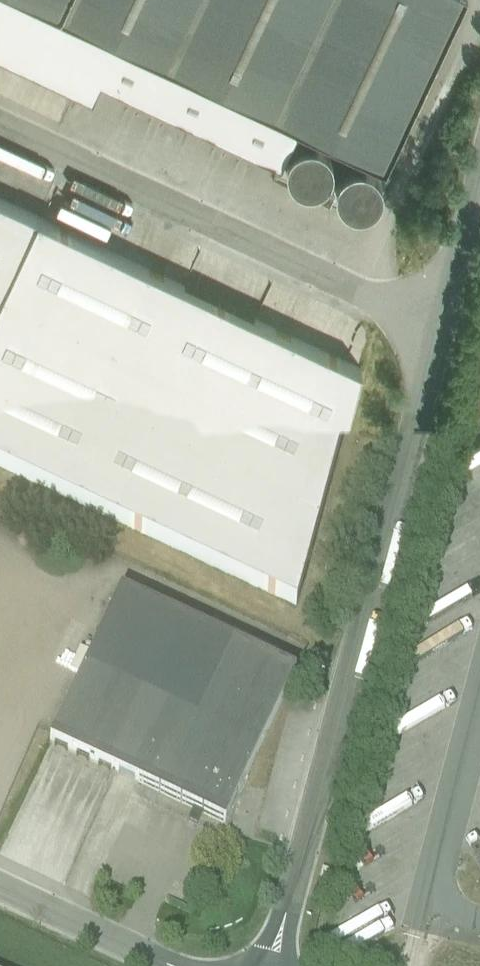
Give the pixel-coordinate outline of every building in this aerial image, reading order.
[(386,165),(464,0),(34,0),(386,165)] [(71,101),(51,92),(45,107),(65,116),(71,101)] [(362,364),(0,193),(0,468),(296,608),(362,364)] [(295,669),(119,590),(50,744),(225,823),(295,669)]
